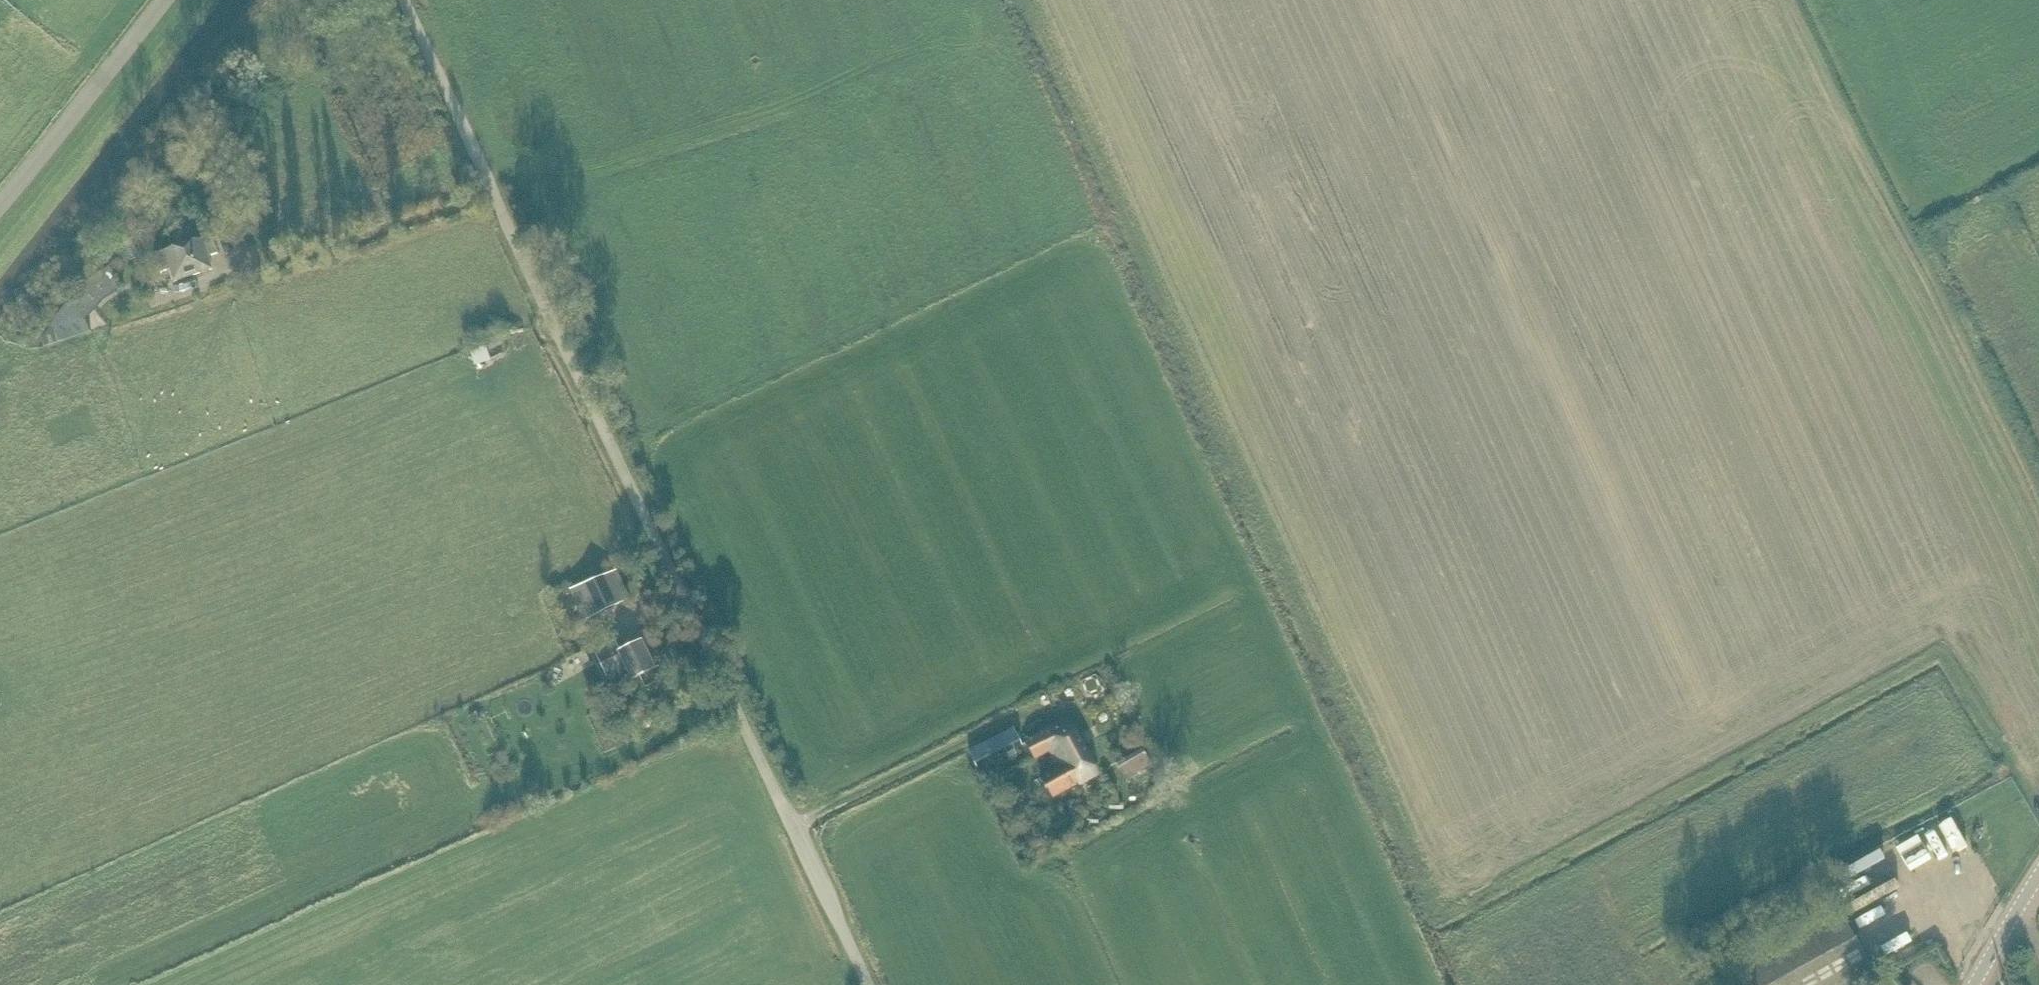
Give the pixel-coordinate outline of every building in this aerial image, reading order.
[(155,255),(160,272),(161,273),(170,270),(174,282),(212,270),(208,257),(217,254),(211,237),(155,255)] [(101,302),(122,288),(109,268),(86,282),(62,309),(42,345),(43,348),(90,333),(85,321),(101,302)] [(471,351),(476,365),(491,360),(486,346),(471,351)] [(585,621),(628,600),(615,571),(571,590),(585,621)] [(620,652),(617,645),(596,655),(606,677),(618,671),(620,676),(628,672),(632,680),(654,669),(641,642),(620,652)] [(576,656),(581,666),(590,662),(584,651),(576,656)] [(1081,719),(1098,715),(1096,706),(1079,710),(1081,719)] [(650,714),(636,721),(640,730),(654,723),(650,714)] [(1052,798),(1097,774),(1068,720),(1025,743),(1034,759),(1050,750),(1060,768),(1040,778),(1052,798)] [(1101,736),(1095,725),(1082,733),(1088,744),(1101,736)] [(976,768),(1020,746),(1011,730),(968,751),(976,768)] [(1141,749),(1117,762),(1125,778),(1150,765),(1141,749)] [(1927,828),(1911,834),(1923,864),(1939,858),(1927,828)] [(1949,868),(1959,862),(1941,829),(1930,834),(1949,868)] [(1895,853),(1909,883),(1919,878),(1906,848),(1895,853)] [(1923,881),(1897,896),(1903,907),(1930,892),(1923,881)] [(1873,974),(1834,904),(1708,974),(1715,984),(1854,984),(1873,974)] [(1874,947),(1881,960),(1901,951),(1894,937),(1874,947)]
